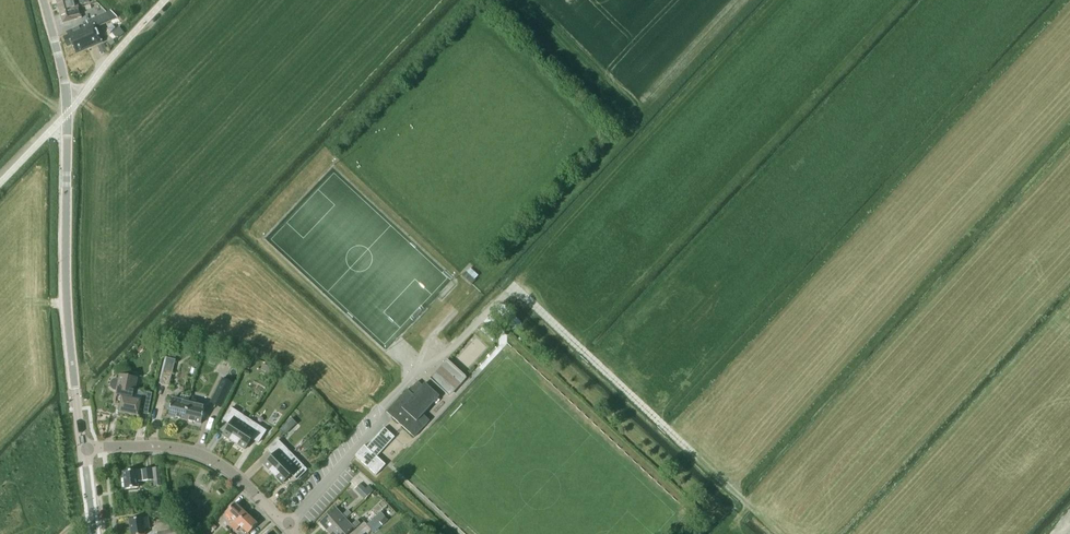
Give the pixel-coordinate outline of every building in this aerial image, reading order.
[(60,14),(79,9),(78,5),(90,1),(89,0),(74,0),(57,5),(60,14)] [(79,9),(60,14),(63,24),(81,19),(79,9)] [(72,46),(75,53),(102,42),(96,28),(111,21),(107,13),(87,22),(87,23),(67,32),(68,36),(64,38),(68,47),(72,46)] [(119,27),(112,33),(118,39),(124,33),(119,27)] [(99,46),(101,52),(107,50),(104,44),(99,46)] [(464,274),(473,282),(480,274),(471,266),(464,274)] [(178,349),(166,346),(164,356),(167,357),(166,362),(162,361),(157,384),(169,386),(178,349)] [(249,371),(255,360),(250,357),(244,368),(249,371)] [(448,396),(466,376),(447,359),(430,379),(448,396)] [(120,376),(119,380),(118,380),(117,380),(116,380),(116,381),(115,381),(114,381),(114,382),(113,382),(112,383),(112,384),(111,384),(111,385),(111,386),(111,387),(111,388),(111,389),(112,389),(112,390),(112,391),(113,391),(113,392),(114,392),(115,392),(115,393),(116,393),(115,396),(122,398),(118,413),(139,417),(140,412),(148,414),(152,398),(144,397),(134,395),(137,379),(120,376)] [(220,409),(233,384),(222,379),(210,404),(220,409)] [(387,412),(414,437),(429,421),(423,415),(440,396),(425,383),(423,385),(418,381),(409,391),(407,389),(387,412)] [(299,383),(296,388),(302,393),(306,388),(299,383)] [(167,417),(183,421),(188,403),(172,399),(167,417)] [(188,403),(183,421),(200,425),(205,407),(188,403)] [(223,435),(234,442),(249,419),(231,408),(224,420),(230,424),(223,435)] [(292,418),(287,423),(292,428),(297,423),(292,418)] [(234,442),(244,450),(252,438),(258,443),(266,431),(249,419),(234,442)] [(355,456),(358,458),(376,475),(386,465),(377,457),(395,437),(384,428),(367,447),(365,446),(355,456)] [(264,465),(273,474),(292,455),(278,440),(268,450),(273,456),(264,465)] [(282,484),(291,474),(297,480),(307,470),(292,455),(273,474),(282,484)] [(160,468),(153,469),(154,480),(154,483),(161,482),(160,468)] [(140,470),(123,472),(125,489),(139,487),(138,482),(154,480),(153,469),(152,469),(151,469),(140,470)] [(361,484),(355,490),(365,500),(374,491),(369,485),(366,489),(361,484)] [(228,525),(231,528),(245,515),(233,504),(224,514),(232,521),(228,525)] [(328,533),(329,533),(345,519),(345,520),(351,514),(348,511),(342,517),(335,509),(319,524),(328,533)] [(381,513),(367,526),(371,531),(380,522),(383,525),(388,520),(385,518),(381,513)] [(245,515),(231,528),(235,532),(238,528),(245,533),(248,533),(256,525),(245,515)] [(148,518),(129,520),(131,533),(144,533),(144,531),(149,530),(148,518)] [(329,533),(348,533),(353,529),(354,530),(360,524),(357,521),(351,526),(345,520),(345,519),(329,533)] [(212,523),(207,528),(211,531),(215,526),(212,523)]
